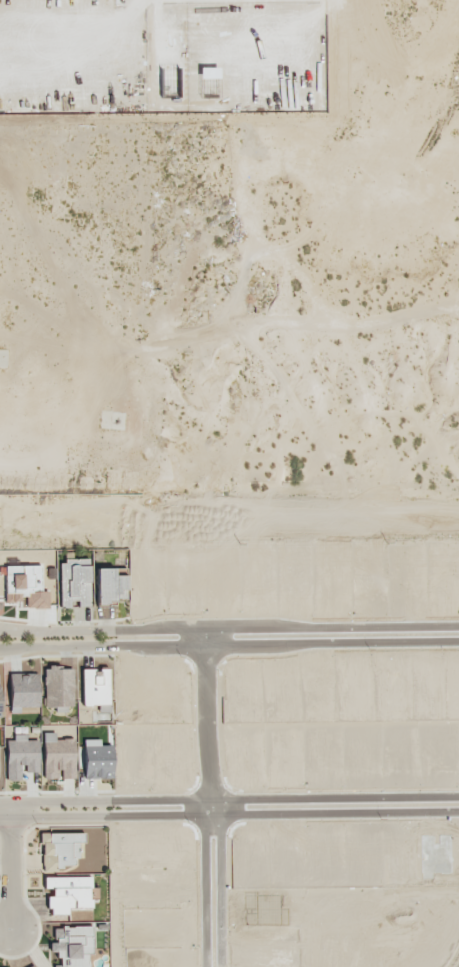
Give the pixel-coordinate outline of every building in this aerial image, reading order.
[(90,606),(89,559),(59,560),(60,607),(71,607),(71,600),(78,600),(78,606),(90,606)] [(127,591),(126,576),(114,576),(114,568),(96,569),(97,605),(115,605),(115,591),(127,591)] [(72,667),(44,668),(45,707),(73,706),(72,667)] [(108,669),(82,669),(82,706),(109,706),(108,669)] [(9,674),(10,713),(22,713),(22,708),(38,708),(38,674),(9,674)] [(75,739),(56,739),(56,732),(44,733),(44,779),(60,779),(60,778),(75,778),(75,739)] [(39,772),(39,740),(27,740),(27,735),(14,735),(14,740),(6,740),(6,779),(22,779),(22,772),(39,772)] [(101,739),(84,740),(85,779),(113,779),(112,745),(101,745),(101,739)] [(84,833),(42,833),(42,871),(62,871),(62,865),(77,865),(77,850),(85,850),(84,833)] [(54,928),(55,942),(49,942),(50,952),(58,952),(59,965),(53,965),(53,966),(89,966),(88,953),(93,952),(92,926),(54,928)]
